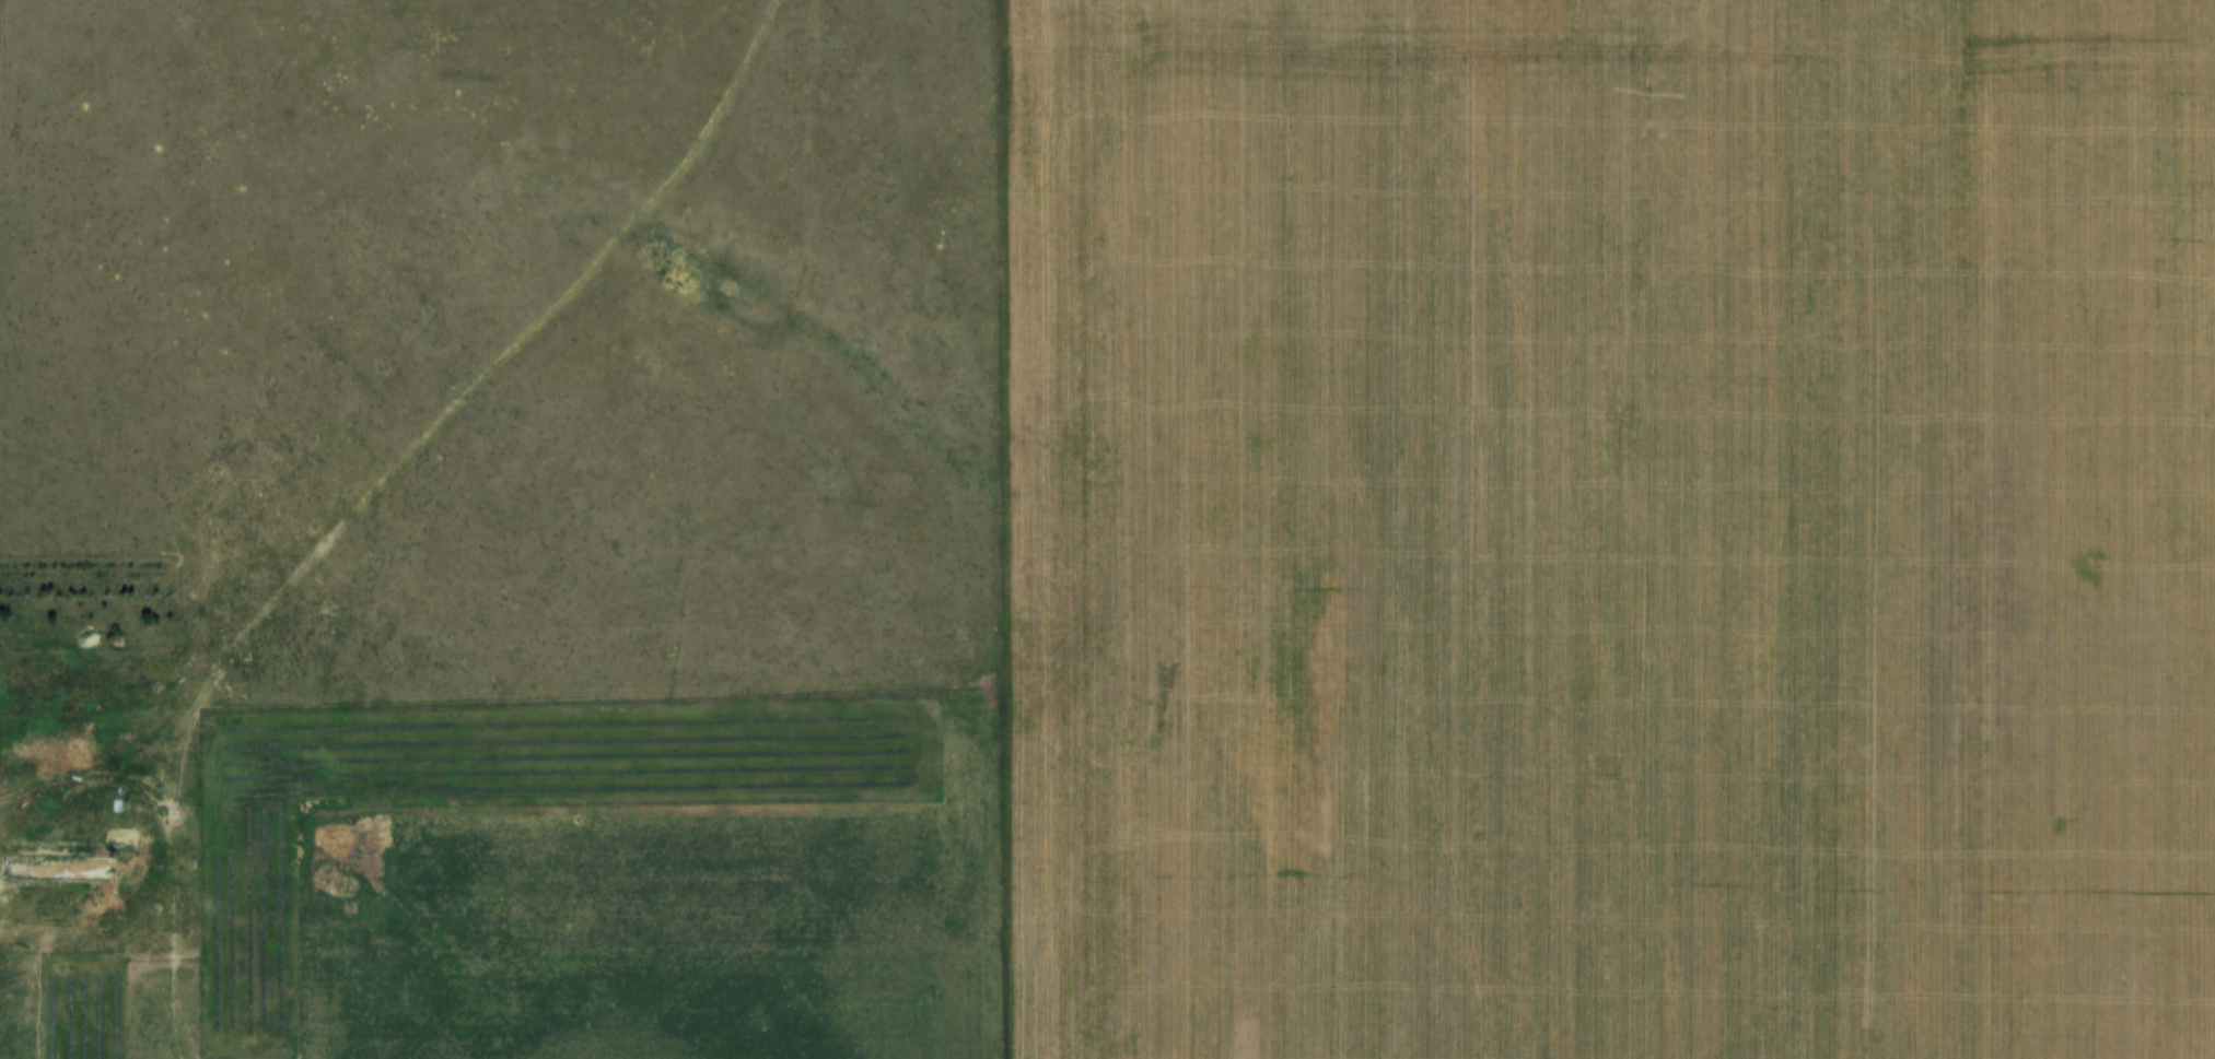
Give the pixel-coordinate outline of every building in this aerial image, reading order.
[(108,861),(57,861),(57,884),(108,884),(108,861)]
